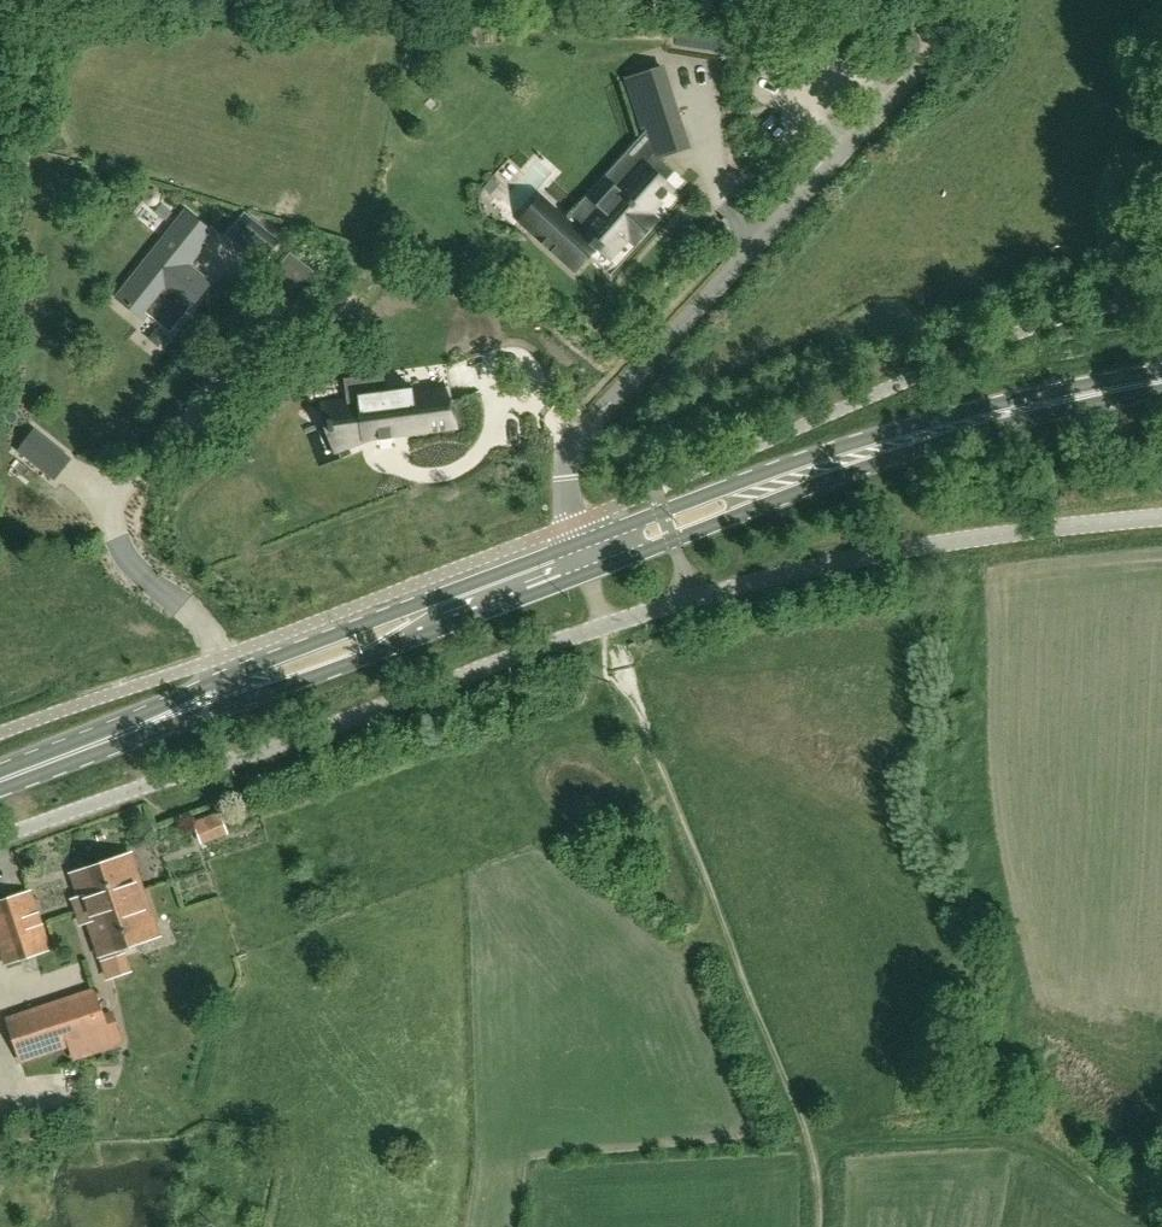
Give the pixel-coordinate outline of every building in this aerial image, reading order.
[(661,67),(627,79),(634,102),(669,90),(661,67)] [(555,212),(534,235),(543,242),(559,256),(574,270),(594,248),(598,251),(602,247),(611,255),(628,237),(632,241),(653,219),(648,214),(656,205),(655,204),(659,200),(660,201),(661,200),(660,198),(666,192),(667,193),(668,192),(667,191),(668,190),(663,185),(675,171),(660,158),(688,149),(681,130),(647,141),(651,153),(641,165),(640,164),(626,179),(627,180),(619,189),(614,185),(597,205),(595,206),(600,210),(579,233),(565,220),(555,212)] [(188,211),(171,232),(119,297),(144,318),(146,314),(148,316),(151,318),(156,320),(160,321),(164,321),(167,321),(169,321),(173,320),(176,319),(178,319),(181,317),(183,316),(185,313),(187,312),(189,308),(209,283),(186,265),(213,231),(188,211)] [(271,234),(252,258),(265,269),(284,244),(271,234)] [(346,400),(326,402),(328,420),(327,420),(328,431),(331,431),(338,449),(379,433),(380,440),(392,439),(392,437),(456,428),(452,400),(447,400),(442,386),(411,397),(387,400),(386,392),(358,395),(358,398),(346,400)] [(210,843),(240,831),(230,807),(186,824),(191,835),(204,829),(210,843)] [(143,889),(131,854),(72,874),(84,909),(143,889)] [(159,935),(143,889),(84,909),(100,955),(159,935)] [(31,895),(30,892),(0,903),(0,947),(6,964),(49,950),(31,895)] [(95,990),(6,1019),(19,1059),(70,1042),(75,1057),(122,1040),(117,1026),(108,1029),(95,990)]
